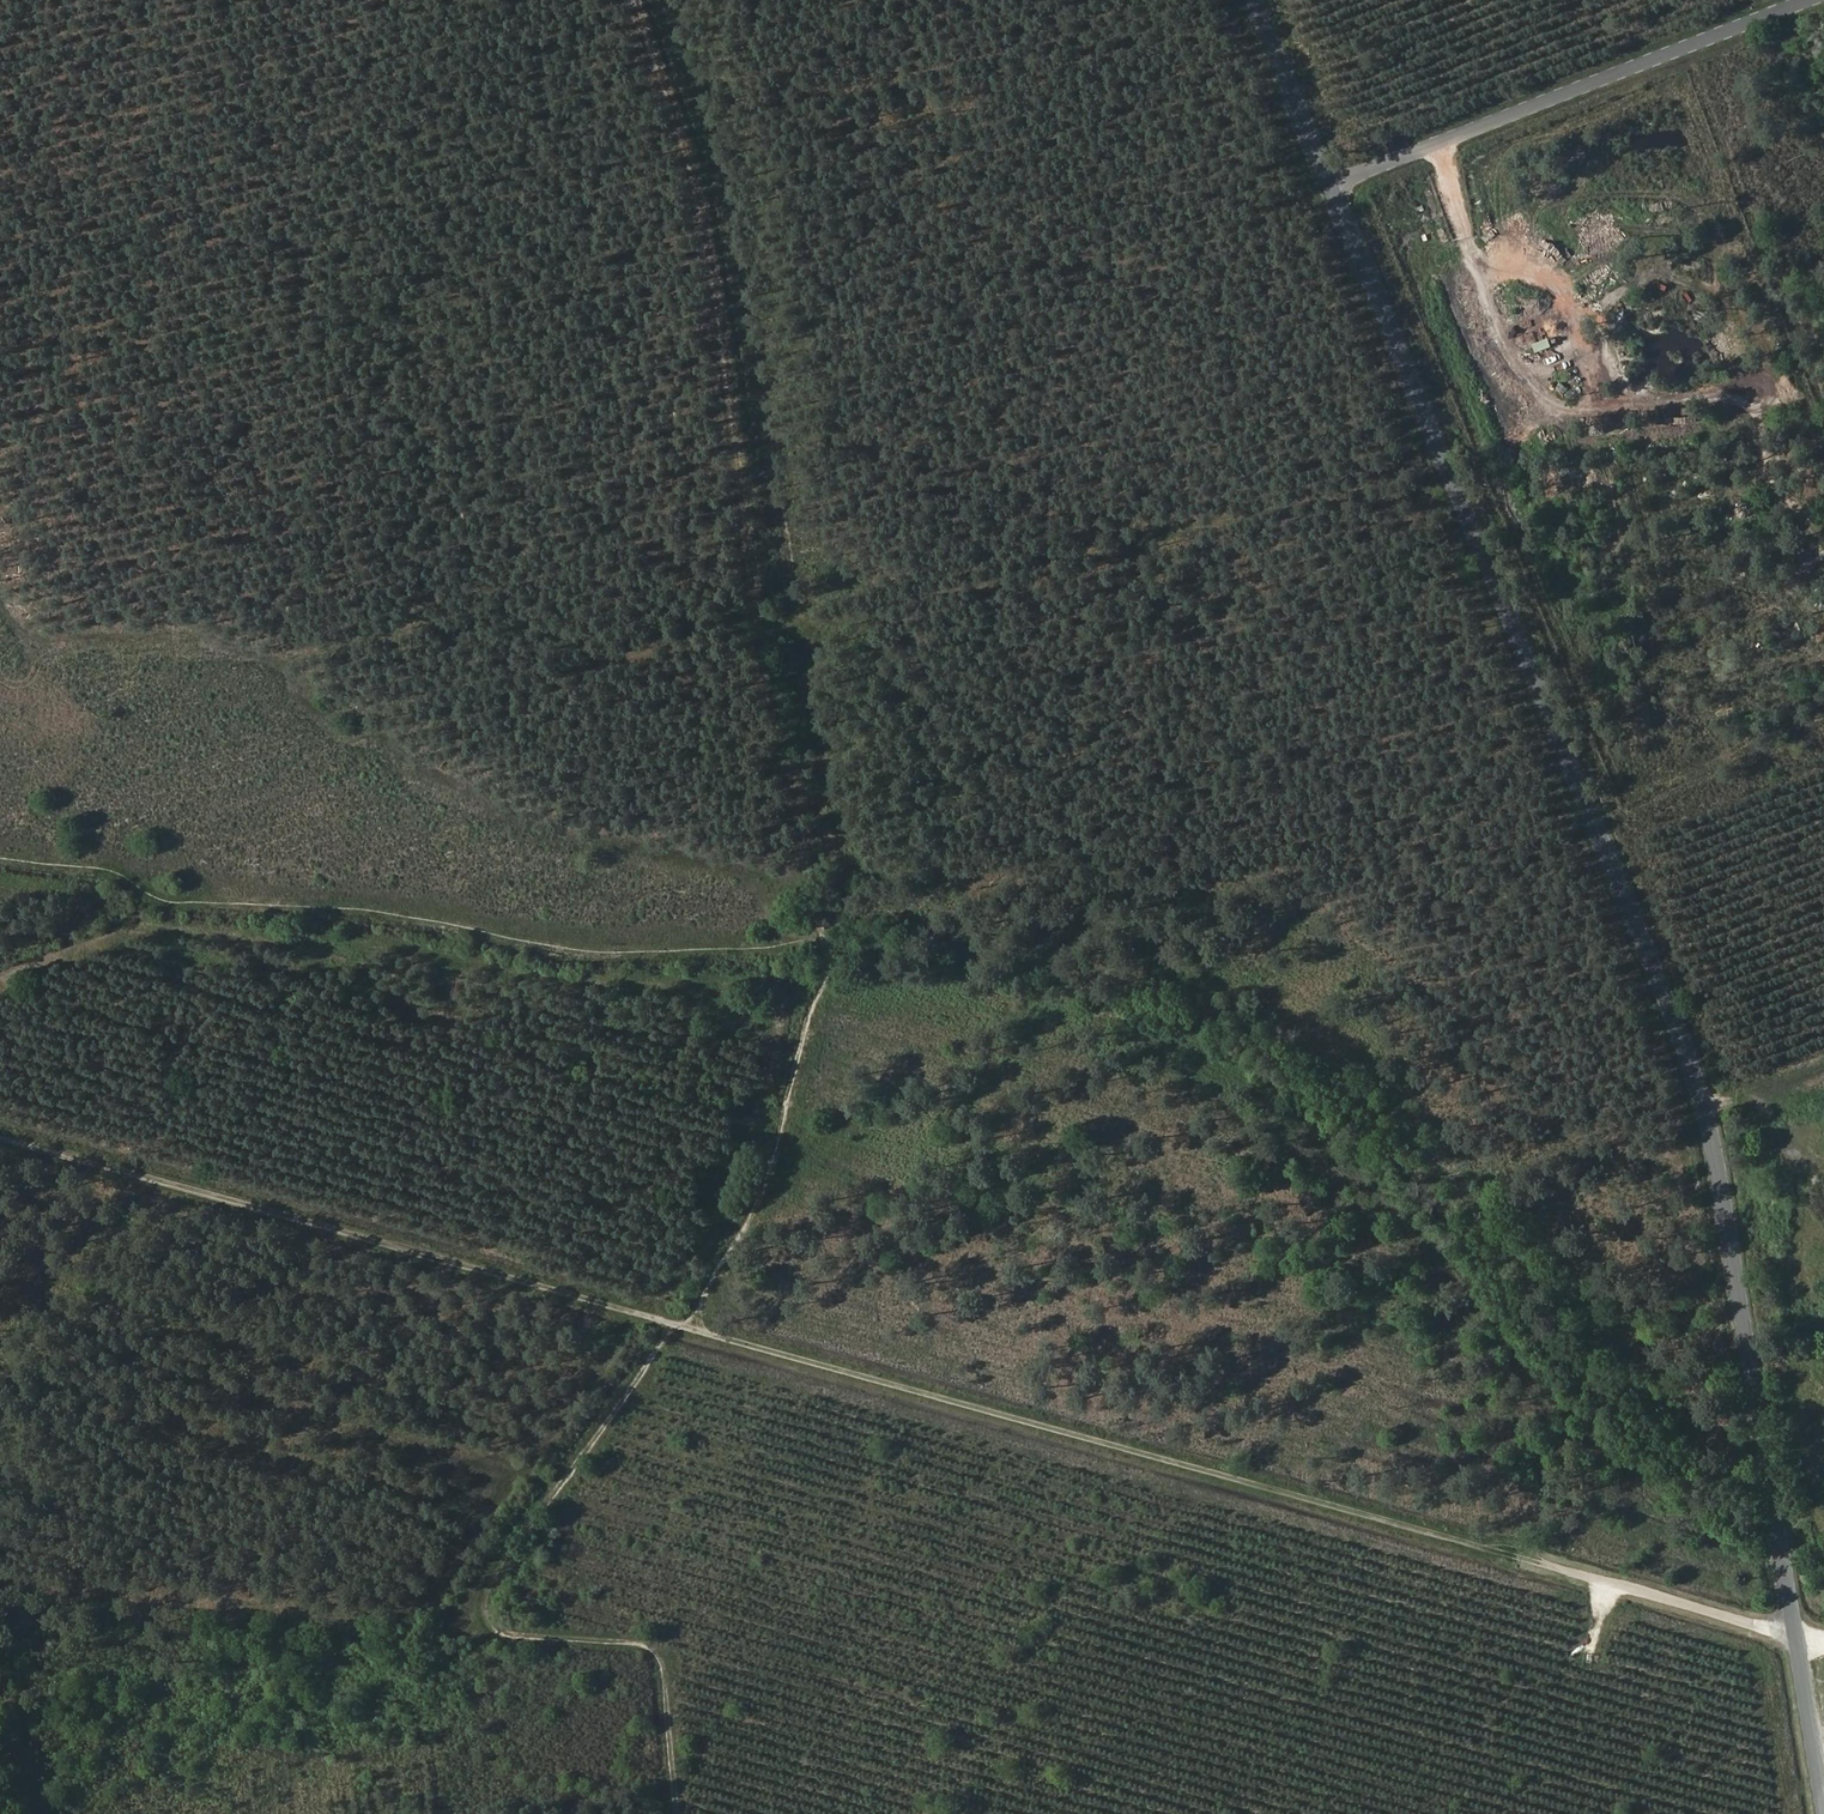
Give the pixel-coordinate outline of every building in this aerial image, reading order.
[(1538,354),(1555,347),(1551,338),(1534,345),(1538,354)]
